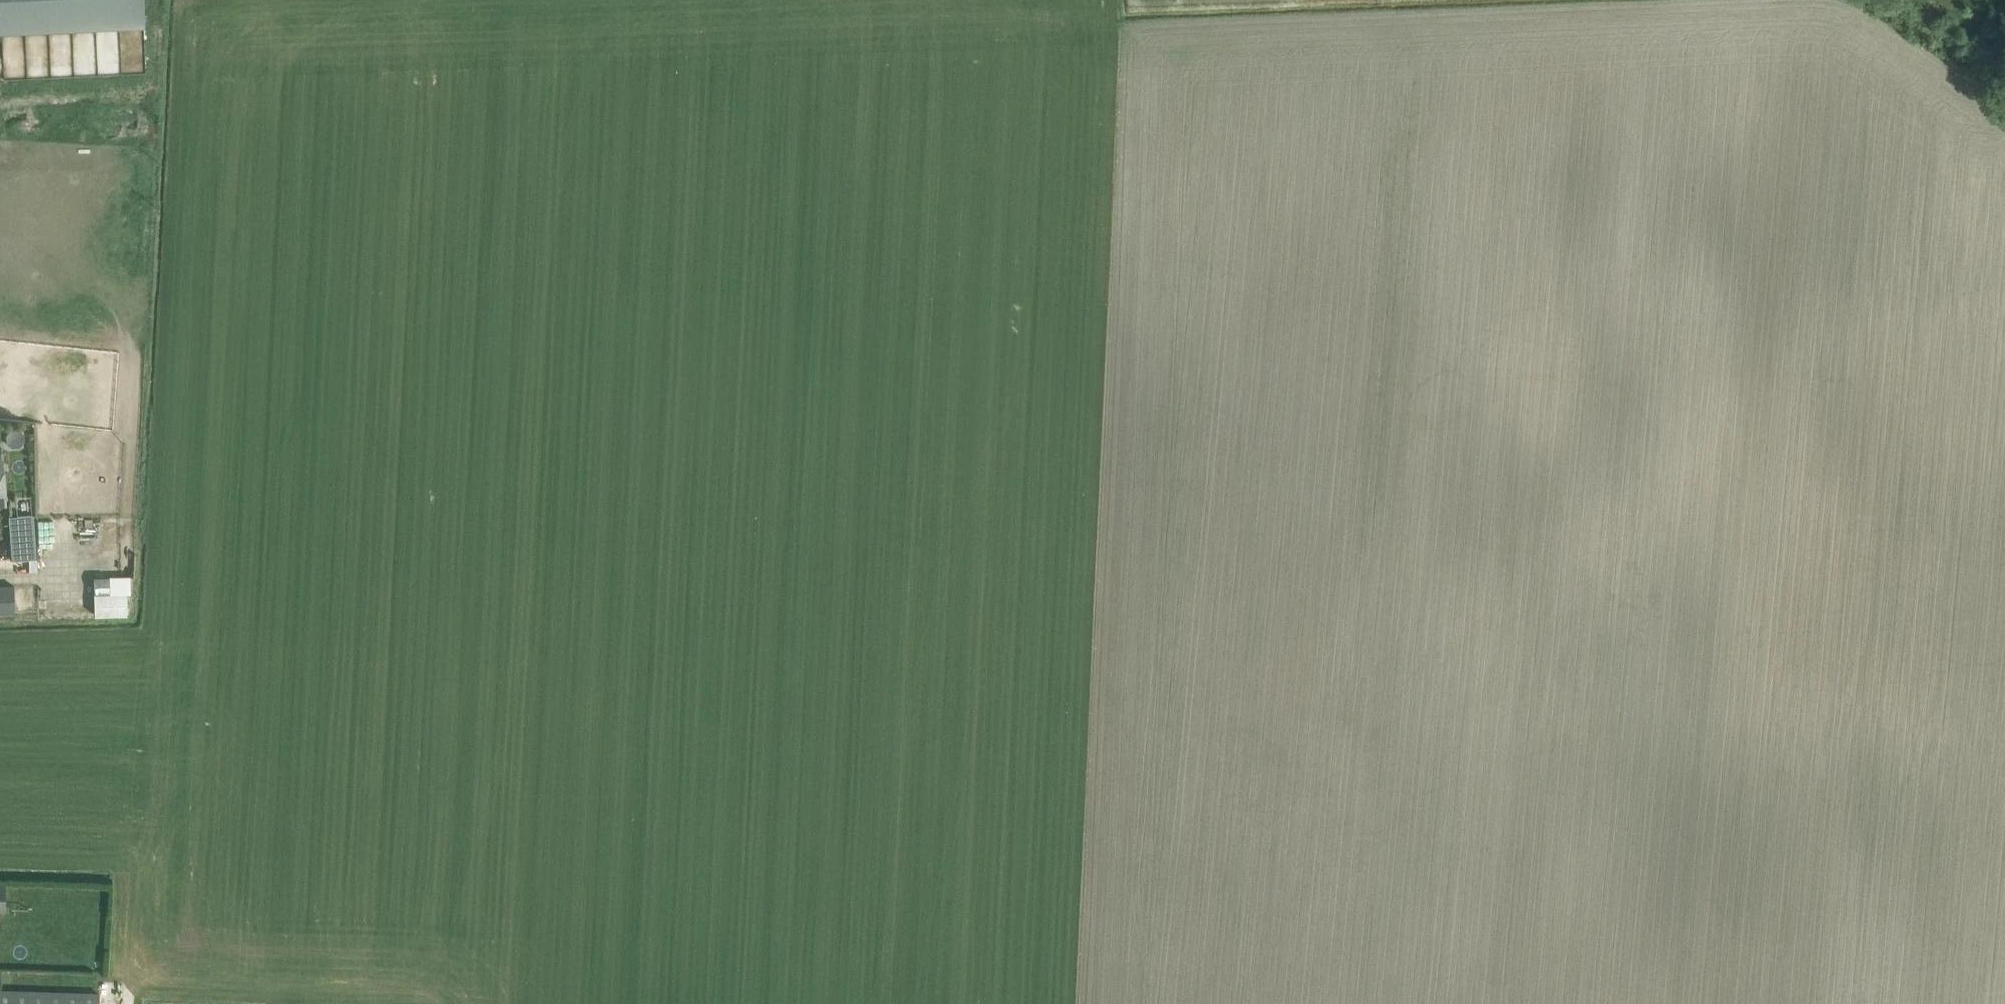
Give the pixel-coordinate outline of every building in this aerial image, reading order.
[(145,25),(143,0),(0,0),(0,33),(145,25)] [(37,512),(12,514),(14,558),(39,556),(37,512)] [(14,585),(0,585),(0,611),(14,611),(14,585)] [(98,614),(132,613),(131,588),(98,588),(98,614)] [(100,994),(0,990),(0,1003),(100,1003),(100,994)]
